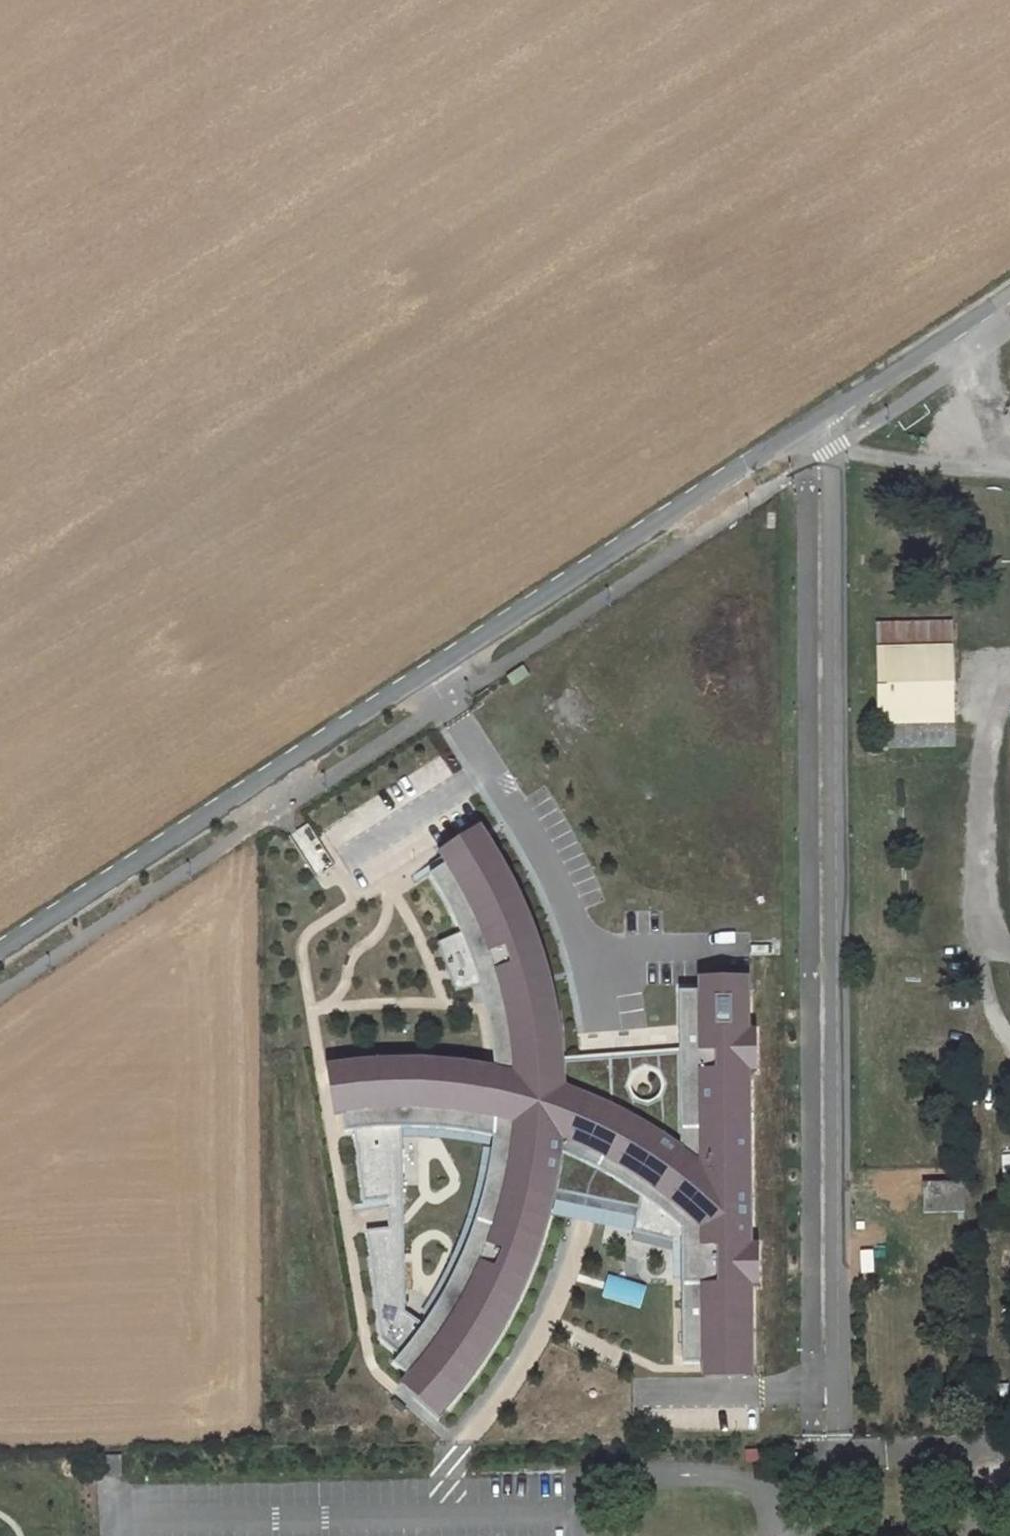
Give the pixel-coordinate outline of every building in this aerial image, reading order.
[(877,623),(878,744),(953,744),(950,623),(877,623)] [(544,947),(478,826),(430,854),(509,1062),(337,1061),(346,1126),(505,1136),(499,1239),(415,1375),(462,1403),(544,1265),(563,1148),(701,1229),(704,1365),(751,1364),(750,991),(690,981),(685,1142),(583,1087),(544,947)] [(964,1211),(963,1184),(924,1185),(924,1212),(964,1211)] [(772,1459),(772,1450),(747,1450),(748,1460),(772,1459)] [(122,1476),(121,1456),(94,1456),(94,1476),(122,1476)]
